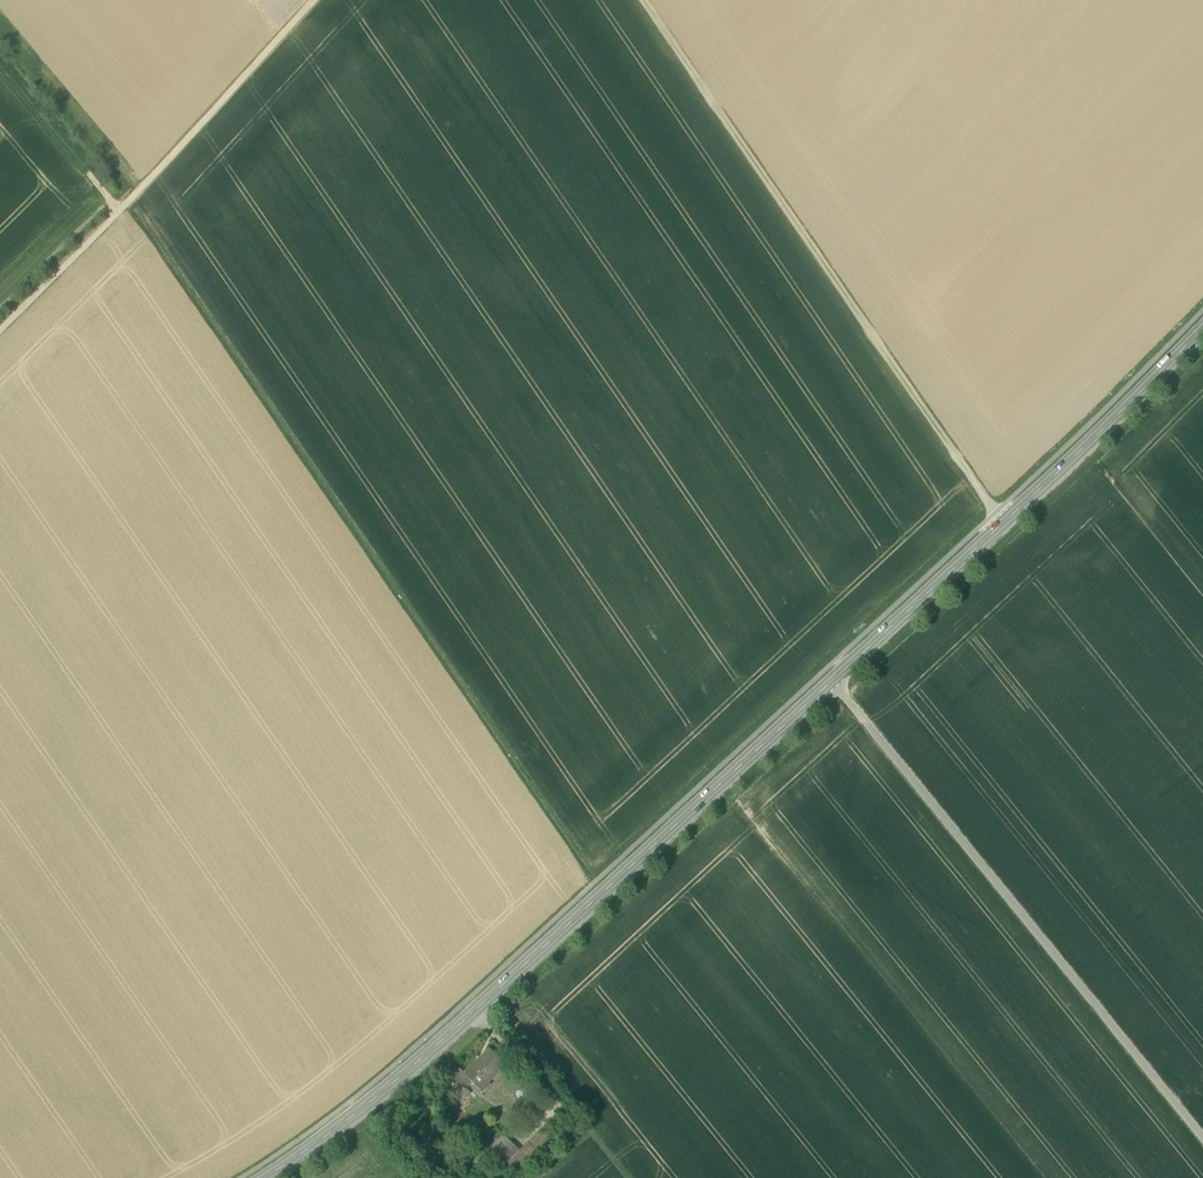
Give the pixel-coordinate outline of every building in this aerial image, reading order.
[(461,1070),(448,1083),(459,1095),(466,1089),(461,1084),(468,1078),(482,1093),(491,1085),(489,1083),(506,1066),(491,1050),(473,1068),(473,1067),(465,1074),(461,1070)] [(542,1130),(528,1143),(537,1152),(551,1139),(542,1130)] [(504,1136),(491,1148),(499,1157),(502,1155),(512,1144),(504,1136)] [(528,1143),(520,1151),(529,1160),(537,1152),(528,1143)] [(520,1151),(507,1165),(515,1174),(529,1160),(520,1151)]
